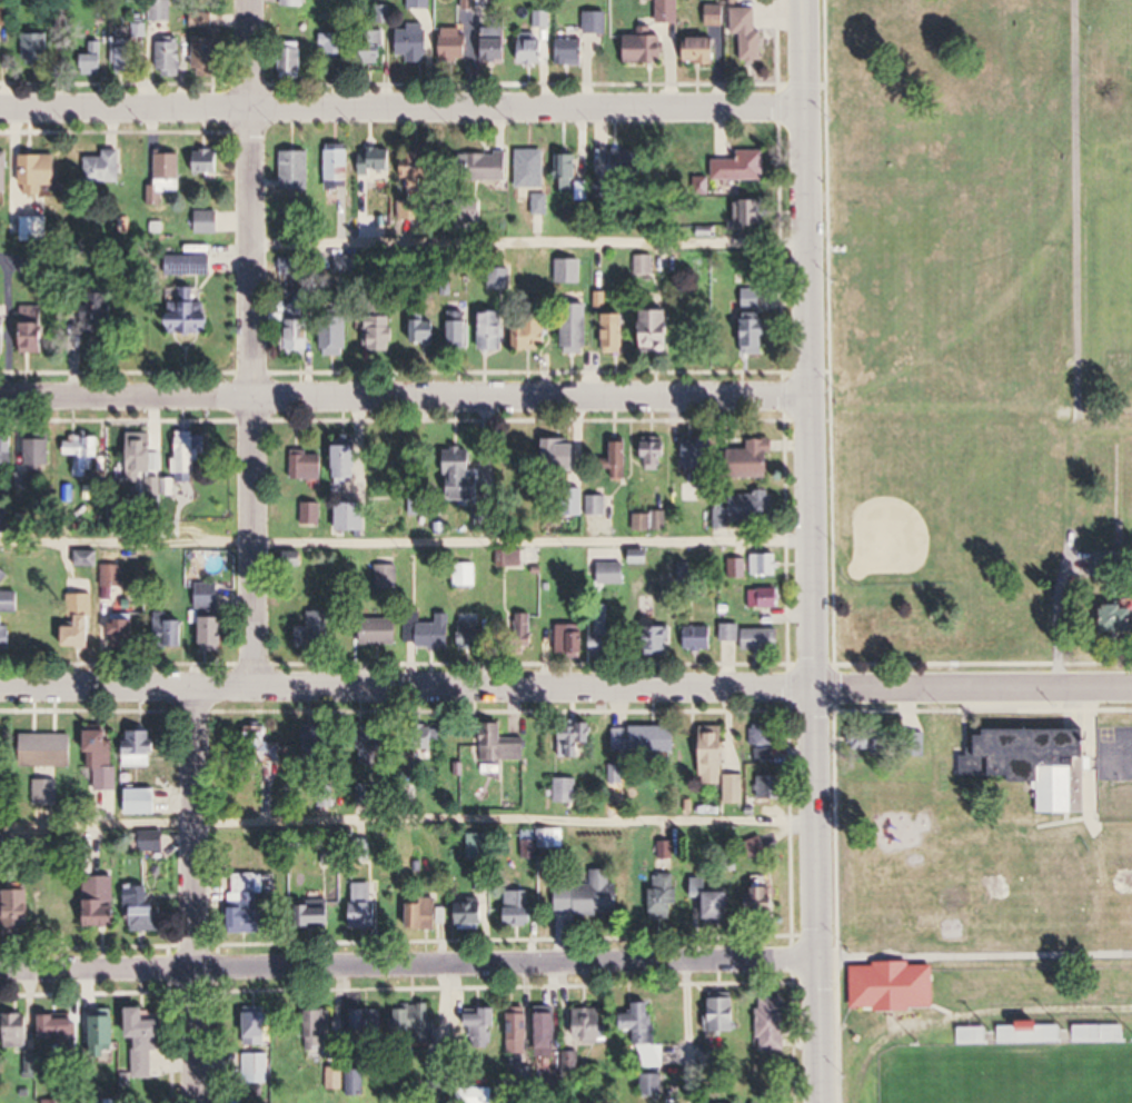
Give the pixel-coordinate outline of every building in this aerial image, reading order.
[(172,0),(150,0),(150,21),(172,21),(172,0)] [(410,9),(432,9),(432,0),(410,0),(410,9)] [(682,24),(682,0),(658,0),(658,24),(682,24)] [(688,38),(687,63),(724,63),(725,6),(708,6),(708,39),(688,38)] [(535,12),(535,26),(550,26),(550,12),(535,12)] [(586,34),(608,34),(608,12),(586,12),(586,34)] [(214,27),(214,13),(194,13),(194,27),(214,27)] [(147,37),(147,21),(135,21),(135,39),(115,39),(115,75),(137,75),(137,46),(141,46),(141,37),(147,37)] [(485,25),(485,62),(510,62),(510,25),(485,25)] [(430,27),(397,27),(397,56),(408,56),(408,63),(430,63),(430,27)] [(742,27),(742,64),(766,64),(766,27),(742,27)] [(441,61),(472,61),(471,28),(440,28),(441,61)] [(323,58),(349,58),(349,33),(323,33),(323,58)] [(26,63),(51,63),(51,34),(26,34),(26,63)] [(548,63),(548,36),(519,36),(519,63),(548,63)] [(629,36),(629,65),(664,65),(664,37),(629,36)] [(197,71),(221,71),(221,37),(197,37),(197,71)] [(388,65),(388,39),(363,39),(363,65),(388,65)] [(587,62),(587,40),(556,40),(556,62),(587,62)] [(160,41),(160,77),(184,77),(184,41),(160,41)] [(101,47),(78,55),(86,77),(109,69),(101,47)] [(305,48),(285,48),(285,75),(305,75),(305,48)] [(330,189),(351,189),(351,146),(330,146),(330,189)] [(397,150),(362,150),(362,173),(397,173),(397,150)] [(123,151),(106,151),(106,157),(88,157),(88,184),(123,184),(123,151)] [(518,190),(547,190),(547,151),(518,151),(518,190)] [(195,152),(195,173),(225,173),(225,152),(195,152)] [(284,191),(312,191),(312,152),(284,152),(284,191)] [(767,152),(740,152),(740,160),(715,160),(715,181),(767,181),(767,152)] [(159,187),(149,187),(149,205),(163,205),(163,194),(184,194),(184,154),(159,154),(159,187)] [(405,179),(435,179),(435,154),(405,154),(405,179)] [(510,182),(510,154),(462,154),(462,182),(510,182)] [(22,156),(22,195),(46,195),(46,156),(22,156)] [(560,156),(560,184),(582,184),(582,156),(560,156)] [(548,216),(548,196),(534,196),(534,216),(548,216)] [(738,201),(738,230),(770,230),(770,201),(738,201)] [(400,221),(422,221),(422,202),(400,202),(400,221)] [(220,234),(220,212),(195,212),(195,234),(220,234)] [(47,241),(47,218),(23,218),(23,241),(47,241)] [(168,276),(214,276),(214,257),(168,257),(168,276)] [(301,258),(280,258),(280,277),(301,277),(301,258)] [(654,276),(654,258),(638,258),(638,276),(654,276)] [(583,285),(583,261),(558,261),(558,285),(583,285)] [(491,290),(512,290),(512,269),(491,269),(491,290)] [(218,336),(218,314),(208,314),(208,303),(198,303),(198,289),(183,289),(183,303),(174,303),(174,335),(218,336)] [(114,334),(116,293),(90,291),(88,333),(114,334)] [(739,354),(768,354),(767,291),(744,291),(744,311),(739,311),(739,354)] [(567,309),(567,353),(590,353),(590,309),(567,309)] [(682,353),(682,312),(648,312),(648,353),(682,353)] [(483,351),(508,351),(508,313),(483,313),(483,351)] [(518,350),(554,350),(554,315),(533,315),(533,329),(518,329),(518,350)] [(630,315),(605,315),(605,353),(630,353),(630,315)] [(288,319),(288,351),(312,351),(312,319),(288,319)] [(396,319),(365,319),(365,353),(396,353),(396,319)] [(449,319),(449,348),(470,348),(470,319),(449,319)] [(411,320),(411,344),(443,344),(443,320),(411,320)] [(324,356),(350,356),(350,321),(324,321),(324,356)] [(24,323),(24,353),(52,353),(52,323),(24,323)] [(16,434),(0,434),(0,464),(16,464),(16,434)] [(156,434),(130,434),(130,484),(156,484),(156,434)] [(201,475),(201,434),(177,434),(177,475),(201,475)] [(91,478),(92,459),(102,460),(102,438),(65,438),(64,457),(75,457),(75,478),(91,478)] [(684,438),(684,468),(713,468),(713,438),(684,438)] [(54,467),(54,440),(31,440),(31,467),(54,467)] [(776,479),(776,440),(742,440),(742,478),(776,479)] [(670,442),(645,442),(645,470),(670,470),(670,442)] [(569,443),(569,468),(584,468),(584,443),(569,443)] [(631,443),(615,443),(615,460),(608,460),(608,479),(631,479),(631,443)] [(364,446),(338,446),(338,480),(364,480),(364,446)] [(482,448),(452,448),(451,501),(481,501),(482,448)] [(327,480),(327,454),(293,454),(293,480),(327,480)] [(778,523),(778,492),(734,492),(735,523),(778,523)] [(305,523),(323,523),(323,503),(305,503),(305,523)] [(338,531),(370,531),(370,503),(338,503),(338,531)] [(0,505),(0,531),(11,531),(11,505),(0,505)] [(499,568),(525,568),(525,539),(499,539),(499,568)] [(101,566),(101,551),(80,551),(80,566),(101,566)] [(781,576),(781,555),(753,555),(753,576),(781,576)] [(732,559),(732,578),(748,578),(748,559),(732,559)] [(628,563),(598,563),(598,585),(628,585),(628,563)] [(678,581),(691,582),(691,564),(679,564),(678,581)] [(103,587),(125,587),(125,565),(103,565),(103,587)] [(458,565),(458,586),(477,586),(477,565),(458,565)] [(11,573),(0,566),(0,589),(11,573)] [(196,584),(196,608),(221,608),(221,584),(196,584)] [(783,589),(750,589),(750,609),(783,609),(783,589)] [(21,592),(0,592),(0,612),(21,612),(21,592)] [(1113,608),(1113,631),(1131,631),(1131,608),(1113,608)] [(296,626),(296,648),(330,648),(330,611),(309,611),(309,626),(296,626)] [(155,648),(188,648),(188,620),(171,620),(171,612),(155,612),(155,648)] [(437,619),(406,619),(406,648),(453,648),(453,614),(437,614),(437,619)] [(533,637),(533,615),(518,615),(518,637),(533,637)] [(14,650),(14,627),(3,627),(3,616),(0,616),(0,650),(14,650)] [(79,627),(68,627),(68,647),(96,647),(96,617),(79,617),(79,627)] [(229,618),(205,618),(205,650),(229,650),(229,618)] [(116,619),(116,647),(137,647),(137,619),(116,619)] [(361,619),(361,645),(399,645),(399,619),(361,619)] [(609,633),(609,619),(594,619),(594,657),(620,657),(620,633),(609,633)] [(458,622),(458,649),(488,649),(488,622),(458,622)] [(557,654),(588,654),(588,625),(557,625),(557,654)] [(742,642),(742,625),(723,625),(723,642),(742,642)] [(715,627),(685,627),(685,651),(715,651),(715,627)] [(672,654),(672,628),(650,628),(650,654),(672,654)] [(783,651),(783,629),(745,629),(744,651),(783,651)] [(563,733),(563,759),(585,759),(585,746),(596,746),(596,724),(569,724),(569,733),(563,733)] [(527,759),(527,739),(504,739),(504,726),(487,726),(487,759),(527,759)] [(269,728),(251,727),(250,762),(281,762),(282,743),(269,743),(269,728)] [(303,727),(303,758),(334,758),(334,727),(303,727)] [(678,754),(678,727),(616,727),(616,754),(678,754)] [(703,794),(741,795),(741,776),(729,776),(729,727),(704,727),(703,794)] [(854,753),(893,753),(893,729),(854,729),(854,753)] [(1089,813),(1088,758),(1096,758),(1095,730),(974,732),(974,757),(957,757),(958,781),(1042,779),(1043,814),(1089,813)] [(155,743),(155,732),(124,732),(124,767),(153,767),(153,753),(161,753),(161,743),(155,743)] [(19,735),(19,767),(73,767),(73,735),(19,735)] [(118,791),(118,767),(96,767),(96,791),(118,791)] [(784,778),(759,778),(759,801),(784,801),(784,778)] [(578,779),(556,779),(556,803),(578,803),(578,779)] [(160,790),(126,790),(126,815),(160,815),(160,790)] [(539,832),(541,851),(565,849),(564,830),(539,832)] [(170,833),(140,833),(140,853),(170,853),(170,833)] [(469,861),(490,861),(490,835),(469,835),(469,861)] [(618,914),(617,871),(569,872),(570,888),(557,888),(558,915),(618,914)] [(455,904),(456,930),(492,929),(490,874),(476,875),(477,904),(455,904)] [(91,929),(121,928),(119,875),(89,876),(91,929)] [(259,910),(260,875),(229,875),(229,935),(267,935),(267,910),(259,910)] [(653,877),(652,921),(676,921),(677,877),(653,877)] [(163,932),(162,906),(150,906),(149,886),(128,886),(129,933),(163,932)] [(780,888),(754,888),(754,916),(780,916),(780,888)] [(34,892),(6,892),(6,937),(34,937),(34,892)] [(508,927),(539,927),(539,909),(529,909),(529,892),(508,892),(508,927)] [(706,921),(733,921),(733,893),(706,893),(706,921)] [(409,901),(409,934),(438,934),(438,901),(409,901)] [(351,905),(351,929),(378,929),(378,905),(351,905)] [(81,932),(81,906),(43,906),(43,932),(81,932)] [(303,929),(336,929),(336,907),(303,907),(303,929)] [(741,1033),(741,997),(710,997),(710,1033),(741,1033)] [(761,998),(761,1051),(789,1050),(788,998),(761,998)] [(638,1004),(639,1016),(625,1016),(626,1041),(657,1039),(656,1003),(638,1004)] [(433,1041),(434,1006),(401,1005),(399,1040),(433,1041)] [(495,1009),(467,1009),(467,1050),(495,1050),(495,1009)] [(575,1009),(575,1040),(611,1040),(611,1009),(575,1009)] [(335,1042),(335,1011),(308,1011),(308,1042),(335,1042)] [(350,1043),(389,1043),(389,1011),(350,1011),(350,1043)] [(132,1041),(167,1041),(167,1022),(150,1022),(150,1012),(132,1012),(132,1041)] [(245,1015),(244,1046),(273,1046),(273,1015),(245,1015)] [(509,1015),(509,1055),(531,1055),(531,1015),(509,1015)] [(541,1015),(541,1058),(561,1058),(561,1015),(541,1015)] [(32,1016),(2,1016),(2,1049),(32,1049),(32,1016)] [(42,1041),(80,1041),(80,1017),(42,1017),(42,1041)] [(92,1018),(92,1055),(118,1055),(118,1018),(92,1018)] [(1062,1043),(1062,1023),(1000,1023),(1000,1043),(1062,1043)] [(1127,1043),(1127,1025),(1074,1025),(1074,1043),(1127,1043)] [(568,1081),(580,1081),(580,1053),(568,1053),(568,1081)] [(268,1054),(242,1054),(242,1085),(268,1085),(268,1054)] [(362,1073),(349,1073),(349,1095),(362,1095),(362,1073)] [(662,1076),(643,1076),(643,1095),(662,1095),(662,1076)] [(459,1102),(495,1102),(495,1087),(459,1087),(459,1102)] [(115,1092),(87,1092),(87,1102),(115,1102),(115,1092)]
